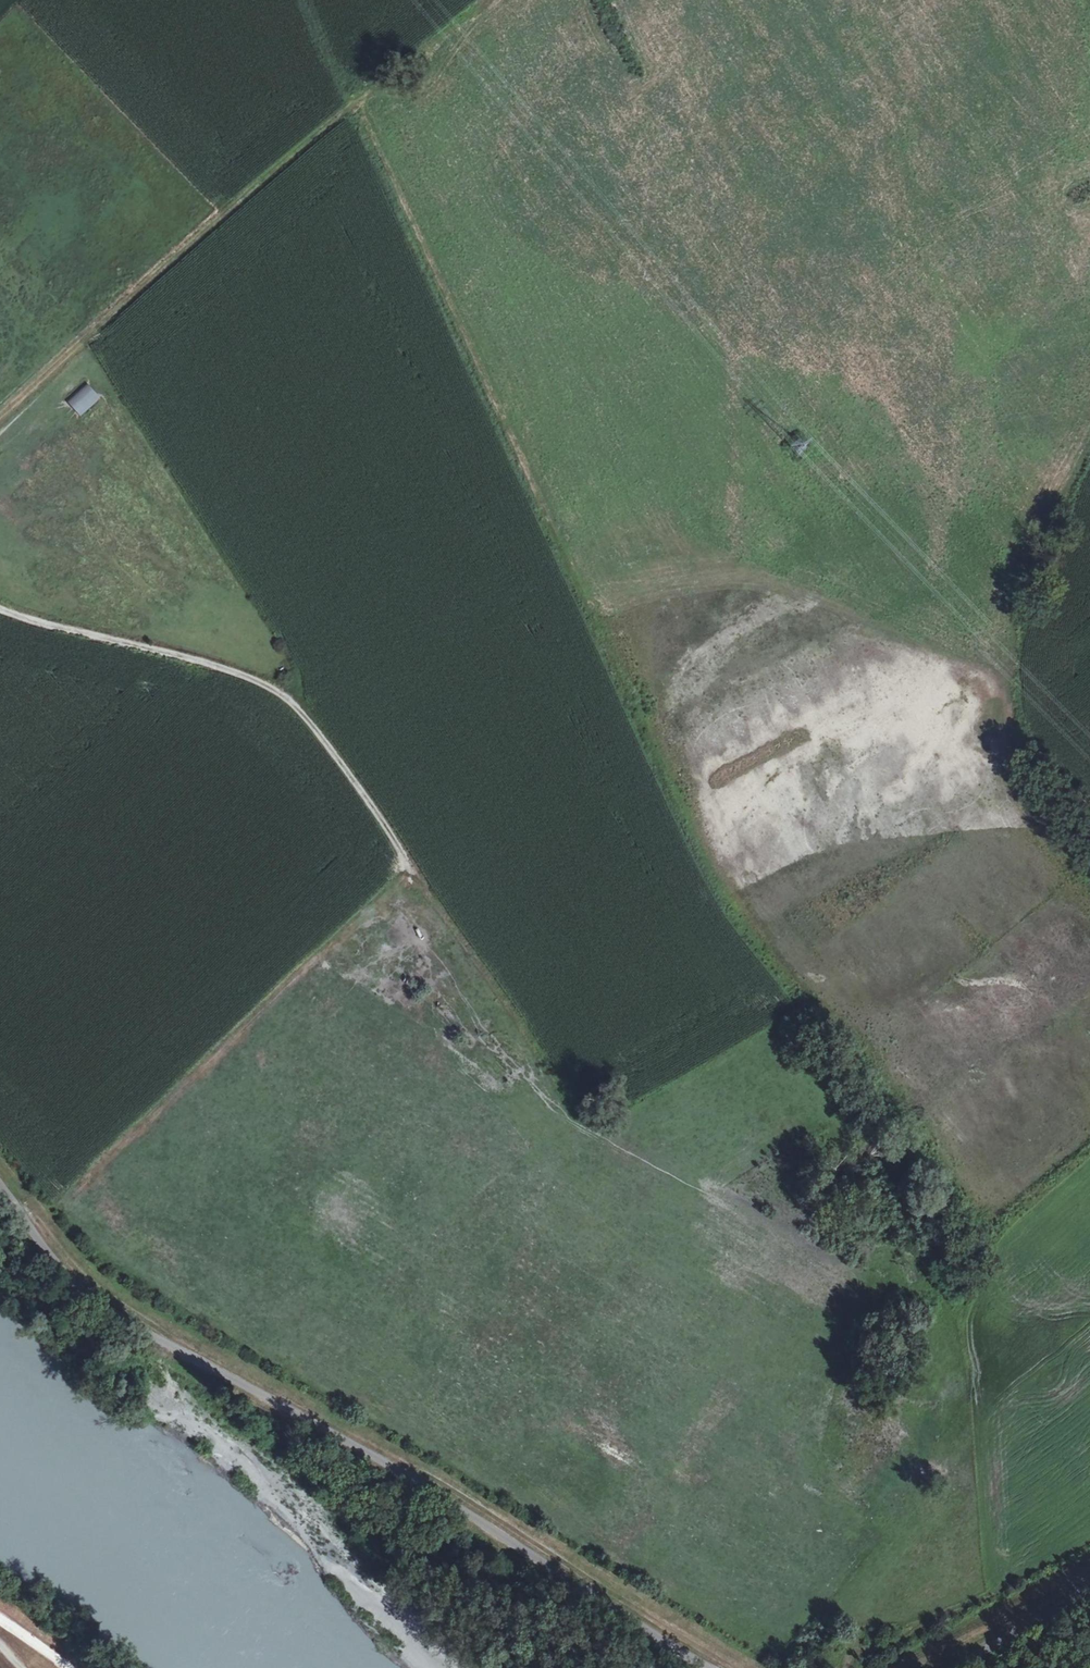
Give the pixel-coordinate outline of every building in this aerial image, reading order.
[(1052,232),(1055,237),(1089,213),(1089,206),(1052,232)] [(1041,240),(1031,247),(1034,252),(1044,245),(1041,240)] [(80,416),(100,398),(87,382),(66,400),(80,416)] [(796,458),(807,450),(798,438),(787,446),(796,458)]
